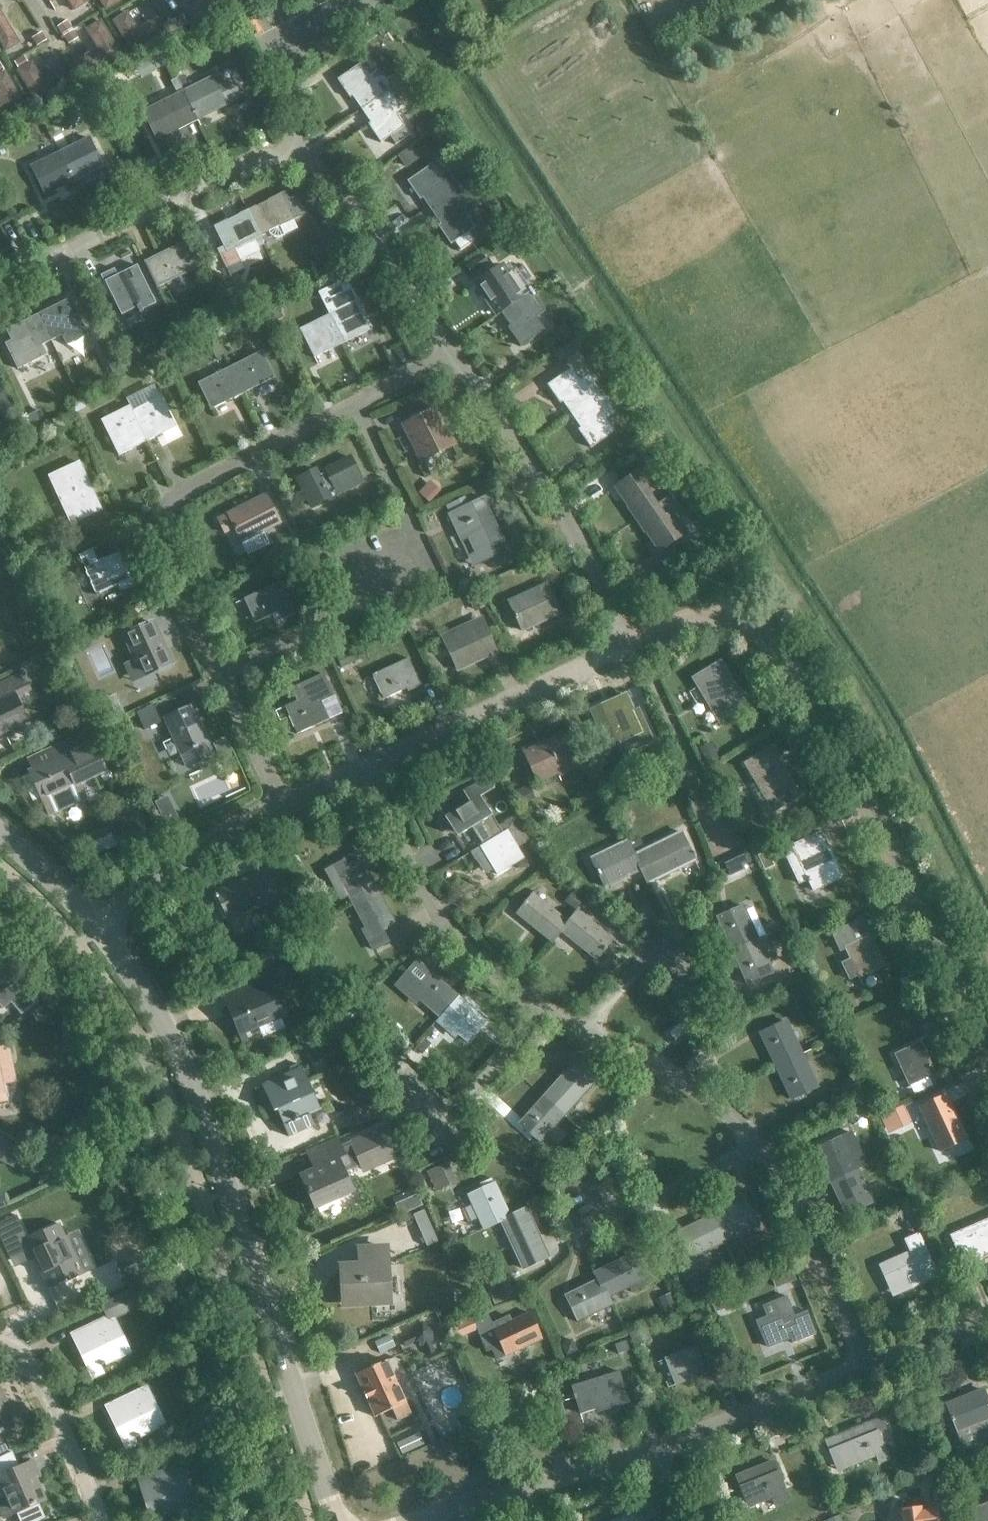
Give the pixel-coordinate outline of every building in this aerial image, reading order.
[(88,2),(87,0),(66,0),(73,12),(88,2)] [(121,2),(119,0),(98,0),(105,12),(121,2)] [(216,0),(198,0),(184,9),(192,24),(221,8),(216,0)] [(19,44),(0,11),(0,45),(5,53),(19,44)] [(127,12),(112,21),(132,54),(162,35),(152,20),(138,29),(127,12)] [(79,60),(88,75),(122,55),(100,20),(84,30),(97,49),(79,60)] [(32,62),(16,71),(34,101),(66,81),(57,65),(40,76),(32,62)] [(363,109),(392,88),(383,76),(375,82),(361,63),(337,80),(350,98),(353,95),(363,109)] [(24,104),(5,71),(0,74),(0,117),(24,104)] [(211,77),(183,91),(197,120),(226,106),(225,104),(239,97),(230,79),(216,86),(211,77)] [(392,88),(363,109),(372,122),(368,125),(381,143),(405,126),(392,108),(401,101),(392,88)] [(157,140),(169,134),(197,120),(183,91),(142,111),(157,140)] [(88,138),(60,152),(74,181),(103,167),(88,138)] [(74,181),(60,152),(31,167),(46,195),(74,181)] [(433,211),(462,191),(454,178),(445,184),(431,165),(407,182),(420,201),(424,198),(433,211)] [(462,191),(433,211),(443,224),(438,227),(451,245),(475,228),(462,209),(471,203),(462,191)] [(285,193),(280,195),(247,211),(259,236),(305,213),(296,196),(288,199),(285,193)] [(247,211),(214,227),(224,247),(217,250),(226,268),(240,261),(238,258),(258,248),(253,239),(259,236),(247,211)] [(186,242),(144,262),(157,289),(199,268),(186,242)] [(114,269),(100,276),(114,305),(115,305),(120,316),(136,308),(139,312),(156,304),(137,265),(117,275),(114,269)] [(532,292),(526,282),(532,278),(523,266),(508,276),(502,266),(477,283),(490,302),(494,299),(504,312),(532,292)] [(532,292),(504,312),(513,325),(509,328),(522,347),(546,330),(532,310),(541,304),(532,292)] [(70,299),(39,314),(52,341),(83,325),(70,299)] [(329,315),(344,343),(373,328),(359,300),(329,315)] [(52,341),(39,314),(7,330),(13,342),(7,344),(19,369),(46,355),(42,345),(52,341)] [(344,343),(329,315),(301,330),(315,358),(344,343)] [(565,361),(582,350),(575,340),(558,351),(565,361)] [(230,368),(243,394),(275,378),(262,352),(230,368)] [(211,410),(243,394),(230,368),(198,384),(211,410)] [(574,414),(603,394),(594,382),(586,387),(572,369),(548,385),(561,404),(565,401),(574,414)] [(603,394),(574,414),(583,428),(579,430),(592,449),(616,432),(603,413),(612,407),(603,394)] [(130,406),(147,442),(176,428),(162,398),(133,411),(130,406)] [(101,420),(116,451),(118,456),(134,449),(131,443),(135,441),(137,447),(147,442),(130,406),(101,420)] [(416,464),(452,446),(435,410),(399,428),(416,464)] [(354,487),(364,481),(353,458),(320,474),(317,469),(300,478),(315,507),(333,497),(329,490),(350,479),(354,487)] [(649,482),(640,470),(633,460),(613,474),(620,484),(616,486),(629,505),(633,502),(643,515),(672,496),(659,476),(649,482)] [(74,523),(102,510),(80,463),(50,476),(62,503),(65,501),(74,523)] [(225,534),(236,529),(240,538),(254,530),(257,536),(282,523),(267,494),(228,514),(218,519),(225,534)] [(672,496),(643,515),(652,528),(648,531),(661,550),(685,533),(677,522),(686,515),(672,496)] [(469,558),(506,542),(486,498),(449,515),(469,558)] [(121,591),(135,584),(120,552),(98,562),(92,550),(79,556),(81,560),(85,558),(89,566),(85,568),(97,595),(118,586),(121,591)] [(281,616),(294,609),(281,581),(245,598),(256,623),(277,614),(280,614),(281,616)] [(523,631),(561,614),(547,584),(509,601),(523,631)] [(143,677),(170,664),(151,623),(123,636),(143,677)] [(458,670),(497,652),(483,623),(445,641),(458,670)] [(409,692),(422,686),(409,659),(373,676),(384,700),(408,689),(409,692)] [(719,721),(746,704),(721,661),(693,678),(719,721)] [(298,701),(284,707),(296,734),(329,719),(321,702),(332,696),(322,674),(297,686),(301,695),(296,698),(298,701)] [(29,689),(23,675),(0,686),(0,738),(29,725),(15,695),(29,689)] [(631,711),(624,695),(604,704),(604,703),(588,710),(604,745),(605,745),(607,748),(611,746),(611,747),(622,742),(621,740),(635,734),(639,743),(640,743),(642,746),(647,744),(647,745),(653,742),(638,708),(631,711)] [(153,705),(136,713),(144,730),(161,722),(153,705)] [(213,754),(207,743),(190,707),(165,719),(175,741),(178,740),(184,753),(193,749),(199,761),(213,754)] [(85,798),(78,783),(83,780),(105,771),(87,732),(48,751),(53,762),(29,774),(50,816),(85,798)] [(559,768),(573,762),(561,736),(525,752),(538,782),(561,772),(559,768)] [(767,801),(795,785),(771,746),(743,763),(767,801)] [(469,802),(445,817),(454,833),(470,823),(483,844),(471,851),(492,839),(489,832),(498,827),(480,796),(493,788),(487,777),(462,791),(469,802)] [(492,839),(471,851),(485,874),(493,869),(494,869),(497,874),(513,864),(514,864),(524,858),(517,846),(528,840),(516,816),(498,827),(489,832),(492,839)] [(798,882),(807,878),(813,890),(842,876),(821,830),(791,844),(792,847),(784,851),(798,882)] [(634,854),(648,883),(695,860),(681,831),(635,853),(628,839),(628,840),(634,854)] [(634,854),(628,840),(590,858),(604,887),(640,869),(647,883),(648,883),(634,854)] [(343,860),(325,870),(340,899),(348,895),(353,904),(378,892),(377,891),(361,860),(347,867),(343,860)] [(268,870),(221,891),(217,893),(229,919),(280,896),(268,870)] [(378,892),(353,904),(365,927),(362,929),(373,950),(388,941),(382,930),(394,924),(378,892)] [(553,944),(562,933),(570,923),(568,922),(533,894),(517,914),(553,944)] [(732,950),(766,934),(758,938),(743,905),(717,917),(732,950)] [(562,933),(595,960),(612,939),(577,911),(568,922),(570,923),(562,933)] [(849,978),(857,974),(858,977),(884,965),(869,934),(863,937),(855,921),(832,932),(839,949),(845,947),(850,958),(842,962),(849,978)] [(773,971),(769,963),(777,959),(766,934),(732,950),(747,983),(773,971)] [(271,988),(280,984),(275,972),(247,984),(252,996),(227,1007),(244,1044),(249,1042),(245,1033),(283,1016),(271,988)] [(412,994),(439,1017),(458,996),(430,972),(419,984),(406,972),(395,985),(409,998),(412,994)] [(2,1008),(15,997),(0,980),(0,1005),(2,1008)] [(458,996),(439,1017),(467,1041),(485,1020),(458,996)] [(668,1033),(674,1041),(689,1027),(683,1020),(668,1033)] [(760,1031),(776,1064),(801,1052),(786,1020),(760,1031)] [(909,1084),(933,1073),(919,1041),(894,1054),(909,1084)] [(11,1059),(8,1045),(0,1047),(0,1061),(11,1059)] [(801,1052),(776,1064),(791,1097),(816,1085),(801,1052)] [(576,1060),(568,1069),(544,1096),(565,1115),(589,1088),(597,1079),(576,1060)] [(312,1126),(306,1114),(319,1108),(302,1068),(265,1084),(288,1136),(312,1126)] [(941,1150),(964,1139),(943,1094),(919,1106),(941,1150)] [(565,1115),(544,1096),(520,1123),(541,1142),(565,1115)] [(902,1107),(880,1117),(888,1134),(910,1124),(902,1107)] [(815,1148),(831,1181),(856,1169),(841,1136),(815,1148)] [(315,1208),(352,1192),(341,1167),(348,1164),(337,1139),(313,1150),(320,1166),(300,1175),(315,1208)] [(856,1169),(831,1181),(846,1213),(872,1201),(856,1169)] [(494,1184),(468,1196),(484,1229),(509,1217),(526,1209),(525,1209),(509,1217),(494,1184)] [(712,1214),(724,1240),(757,1224),(744,1199),(712,1214)] [(509,1217),(484,1229),(501,1221),(516,1254),(522,1268),(548,1257),(541,1242),(526,1209),(509,1217)] [(724,1240),(712,1214),(679,1230),(692,1256),(724,1240)] [(987,1253),(987,1218),(950,1234),(963,1264),(987,1253)] [(68,1281),(78,1276),(71,1261),(75,1259),(59,1223),(25,1239),(48,1289),(64,1282),(65,1283),(68,1282),(68,1281)] [(878,1265),(891,1295),(937,1275),(925,1245),(878,1265)] [(344,1302),(389,1300),(386,1248),(361,1249),(362,1262),(368,1262),(368,1268),(342,1269),(344,1302)] [(121,1278),(147,1266),(141,1252),(115,1263),(121,1278)] [(640,1262),(633,1266),(628,1255),(595,1271),(611,1304),(612,1303),(608,1296),(630,1285),(633,1290),(650,1281),(640,1262)] [(611,1304),(595,1271),(598,1279),(566,1294),(579,1319),(611,1304)] [(107,1317),(70,1335),(76,1347),(80,1345),(91,1369),(124,1354),(113,1330),(117,1328),(112,1319),(140,1305),(132,1288),(100,1303),(107,1317)] [(775,1313),(756,1321),(766,1347),(785,1339),(786,1341),(790,1339),(792,1343),(816,1334),(806,1311),(794,1316),(790,1307),(786,1295),(771,1301),(775,1313)] [(508,1316),(490,1325),(499,1344),(491,1347),(496,1359),(541,1339),(529,1313),(510,1322),(508,1316)] [(471,1318),(453,1327),(458,1337),(476,1329),(471,1318)] [(410,1335),(401,1339),(404,1346),(413,1342),(414,1343),(422,1346),(423,1346),(427,1355),(434,1352),(430,1343),(431,1342),(434,1334),(430,1326),(422,1322),(413,1326),(410,1335)] [(675,1384),(707,1371),(697,1344),(664,1357),(675,1384)] [(398,1421),(412,1414),(387,1360),(355,1374),(375,1417),(393,1409),(398,1421)] [(608,1407),(628,1401),(619,1371),(572,1386),(580,1413),(607,1405),(608,1407)] [(126,1441),(159,1426),(147,1402),(151,1400),(146,1388),(105,1407),(111,1419),(115,1417),(126,1441)] [(987,1420),(987,1401),(983,1389),(946,1404),(957,1432),(987,1420)] [(10,1450),(2,1431),(9,1428),(0,1409),(0,1454),(10,1450)] [(880,1418),(827,1439),(832,1450),(837,1448),(839,1453),(842,1452),(847,1465),(885,1450),(877,1431),(885,1428),(880,1418)] [(0,1458),(0,1483),(2,1487),(0,1488),(0,1502),(6,1499),(13,1513),(16,1512),(20,1520),(35,1520),(45,1517),(38,1502),(42,1500),(31,1478),(38,1474),(32,1461),(18,1467),(11,1452),(0,1458)] [(748,1505),(785,1490),(774,1461),(736,1476),(748,1505)] [(154,1516),(188,1505),(180,1481),(184,1480),(180,1466),(138,1480),(142,1493),(146,1492),(154,1516)] [(970,1510),(975,1520),(987,1520),(987,1503),(970,1510)] [(937,1506),(900,1511),(901,1520),(938,1520),(937,1506)] [(633,1520),(630,1512),(608,1520),(640,1520),(639,1518),(633,1520)]
